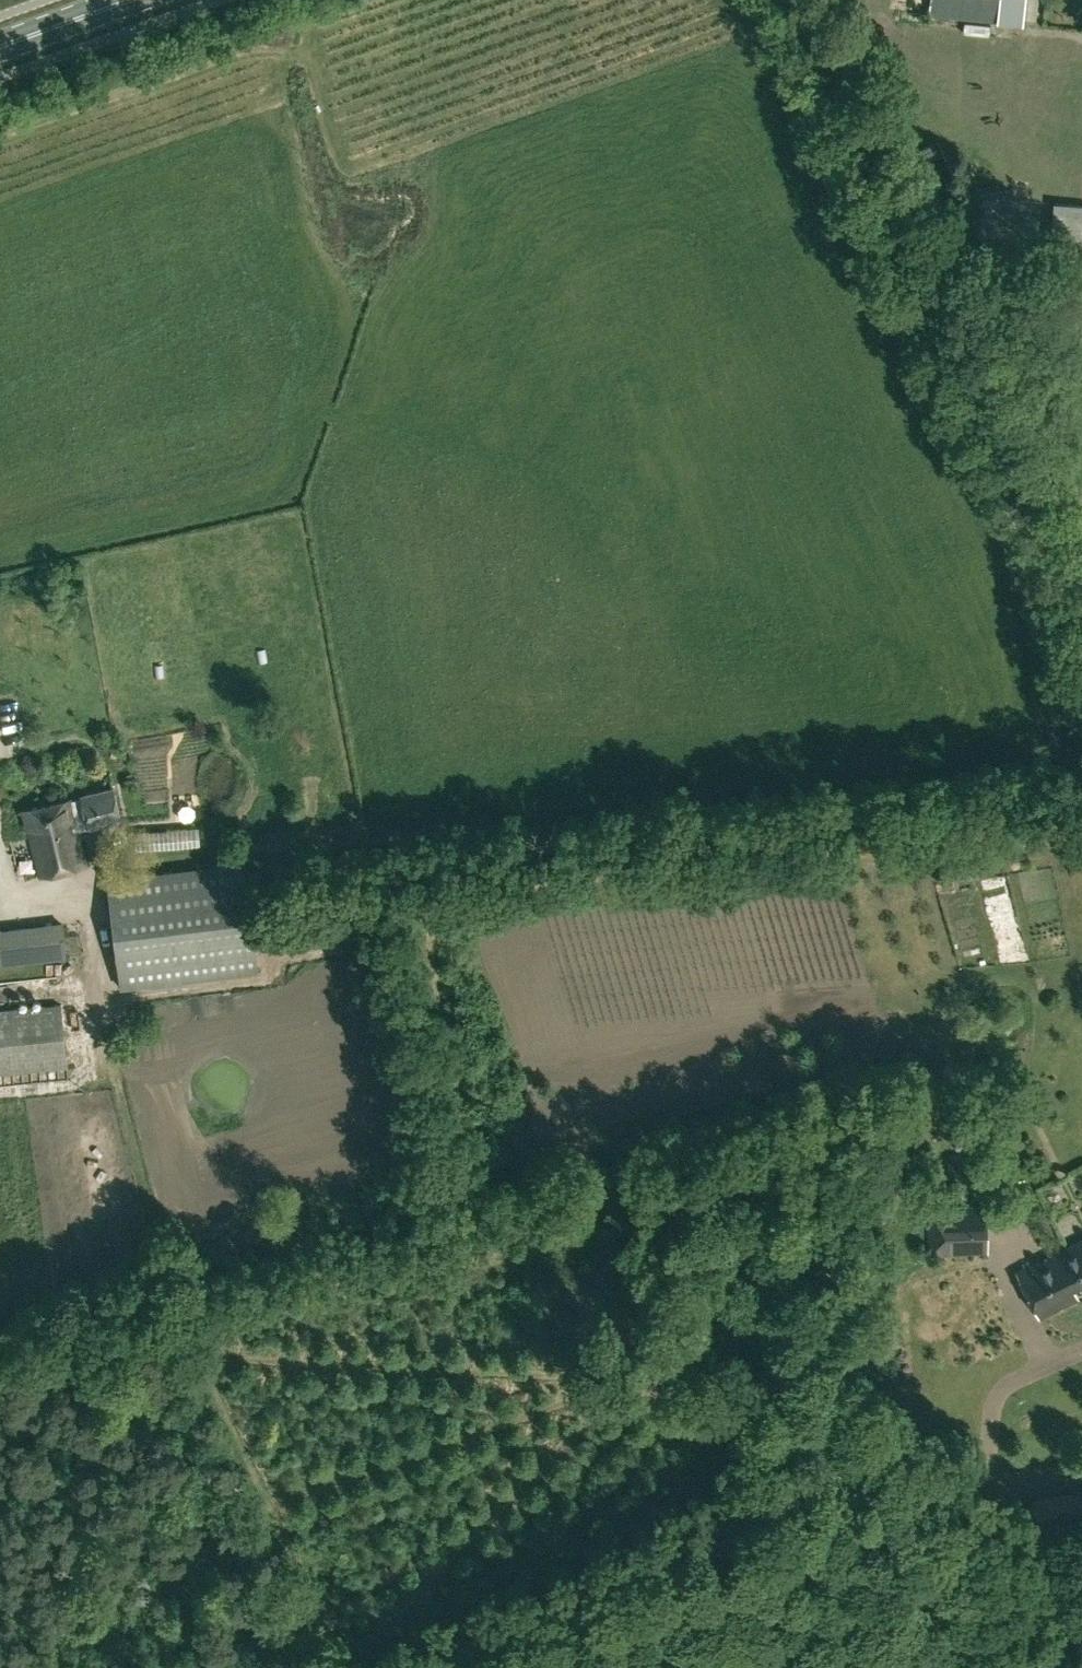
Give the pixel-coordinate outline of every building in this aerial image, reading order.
[(1000,0),(931,0),(929,15),(998,22),(1000,0)] [(1051,227),(1049,254),(1081,257),(1081,204),(1054,202),(1051,227)] [(122,819),(114,788),(25,810),(41,877),(87,866),(79,830),(122,819)] [(159,821),(143,825),(152,856),(168,852),(159,821)] [(247,862),(110,877),(122,987),(260,970),(250,892),(338,881),(335,851),(247,862)] [(82,958),(78,921),(0,930),(0,967),(82,958)] [(69,1067),(61,1004),(0,1009),(0,1073),(69,1067)] [(989,1206),(968,1206),(929,1206),(929,1254),(989,1254),(989,1206)] [(1016,1271),(1039,1317),(1078,1297),(1073,1287),(1081,1282),(1081,1239),(1067,1247),(1016,1271)]
